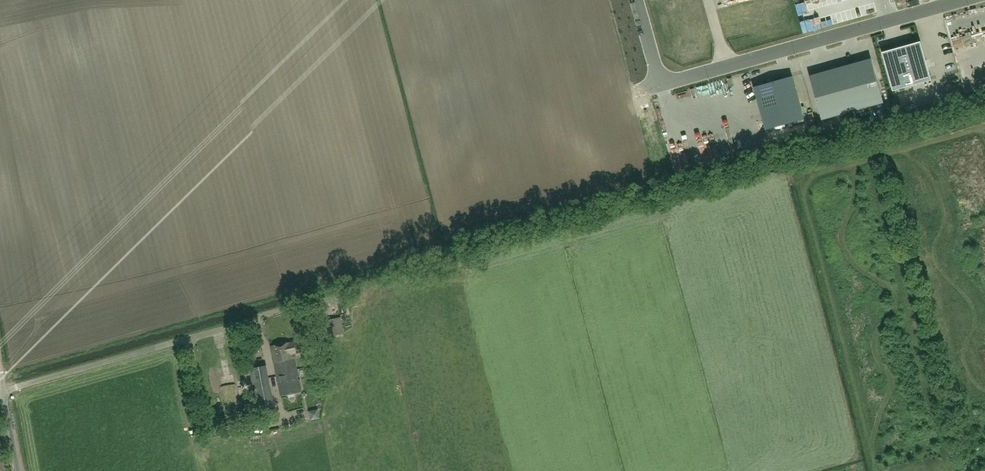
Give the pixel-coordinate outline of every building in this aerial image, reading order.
[(931,80),(921,41),(882,52),(893,90),(931,80)] [(871,58),(810,75),(822,119),(884,102),(871,58)] [(804,118),(792,76),(754,87),(766,129),(804,118)] [(320,338),(334,335),(330,319),(316,322),(320,338)] [(277,373),(297,370),(294,353),(300,352),(297,341),(290,342),(271,346),(274,363),(275,363),(277,373)] [(247,349),(249,361),(257,360),(255,348),(247,349)] [(269,379),(270,379),(267,365),(250,368),(253,383),(254,385),(270,381),(269,379)] [(302,391),(297,370),(277,373),(281,395),(302,391)] [(253,383),(256,402),(244,405),(247,416),(276,410),(270,379),(269,379),(270,381),(254,385),(253,383)]
